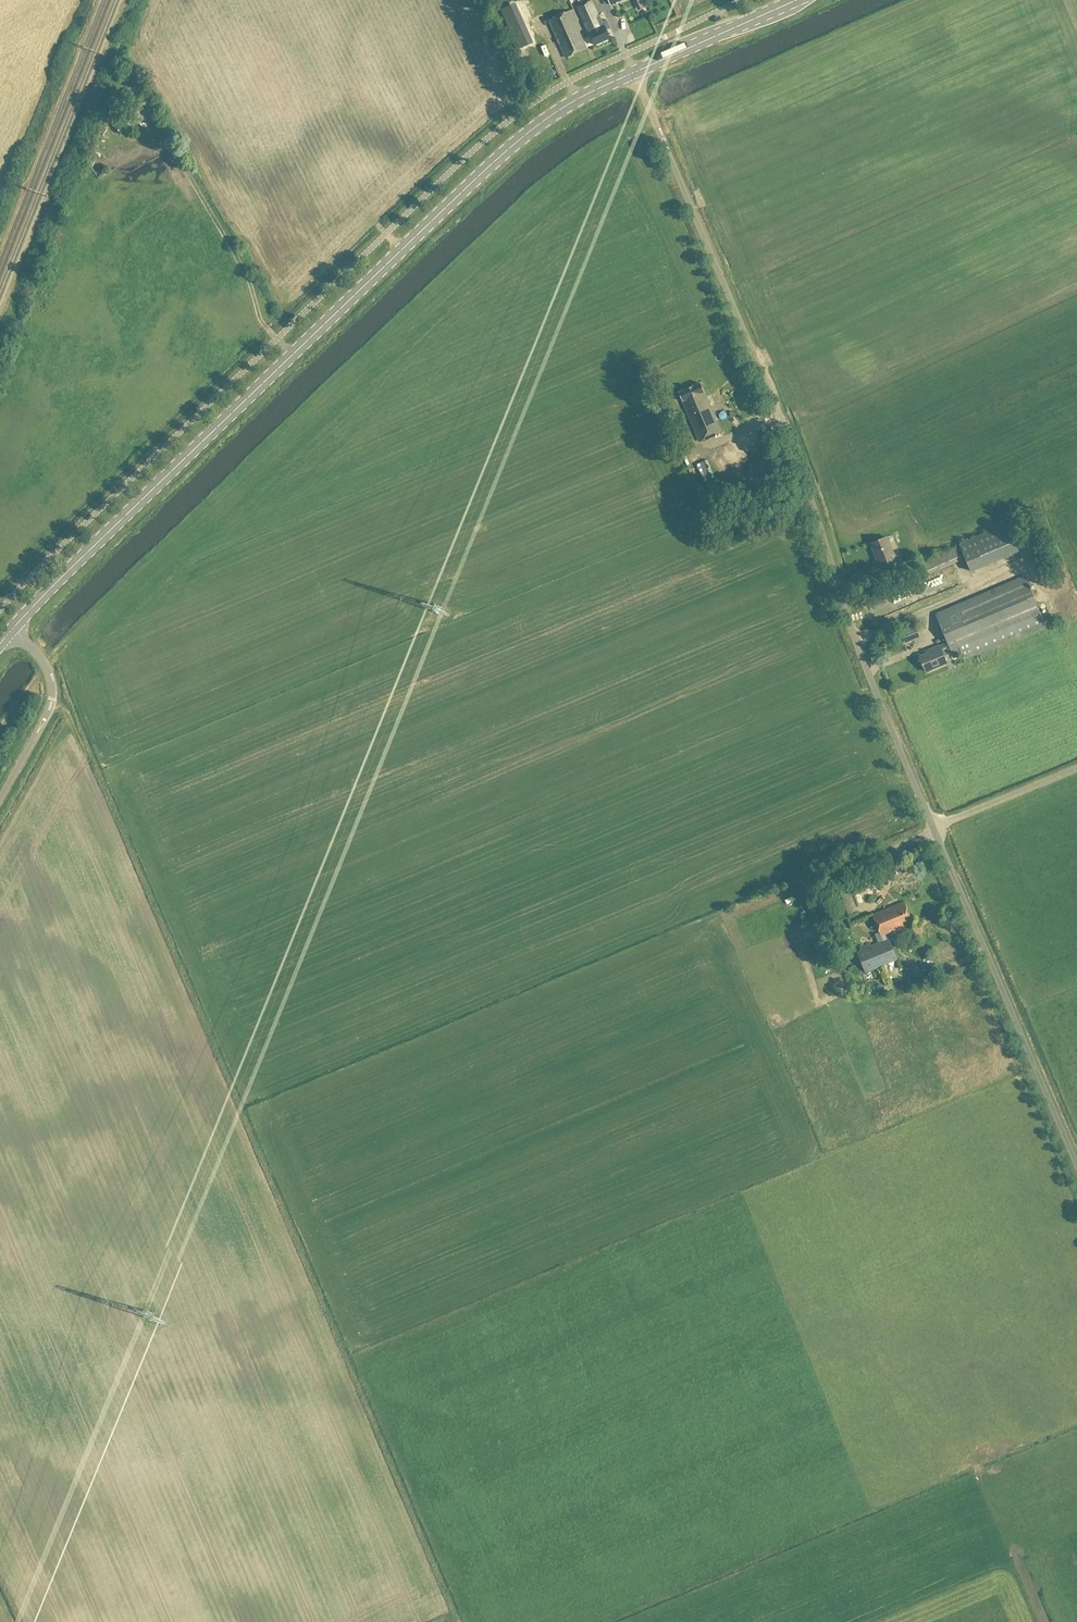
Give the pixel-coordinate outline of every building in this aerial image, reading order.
[(592,2),(578,8),(595,46),(610,39),(607,31),(611,29),(608,21),(603,23),(600,16),(599,17),(592,2)] [(570,12),(549,21),(565,59),(586,50),(570,12)] [(701,383),(679,393),(683,402),(701,442),(723,432),(701,383)] [(777,480),(775,475),(773,471),(757,478),(762,490),(778,482),(777,480)] [(1009,523),(959,545),(971,573),(1021,551),(1009,523)] [(887,538),(871,545),(880,569),(885,567),(888,575),(903,569),(898,557),(894,558),(887,538)] [(957,547),(920,564),(925,575),(962,558),(957,547)] [(935,615),(947,644),(932,650),(933,652),(919,658),(926,673),(947,664),(944,658),(952,654),(952,655),(960,652),(964,660),(1045,626),(1025,577),(935,615)] [(894,619),(897,627),(912,622),(909,614),(894,619)] [(902,640),(904,647),(921,641),(918,634),(902,640)] [(913,924),(904,902),(872,915),(880,937),(913,924)] [(800,931),(803,940),(816,936),(813,926),(800,931)] [(898,959),(889,939),(856,953),(865,973),(898,959)] [(890,980),(900,976),(897,969),(887,973),(890,980)]
